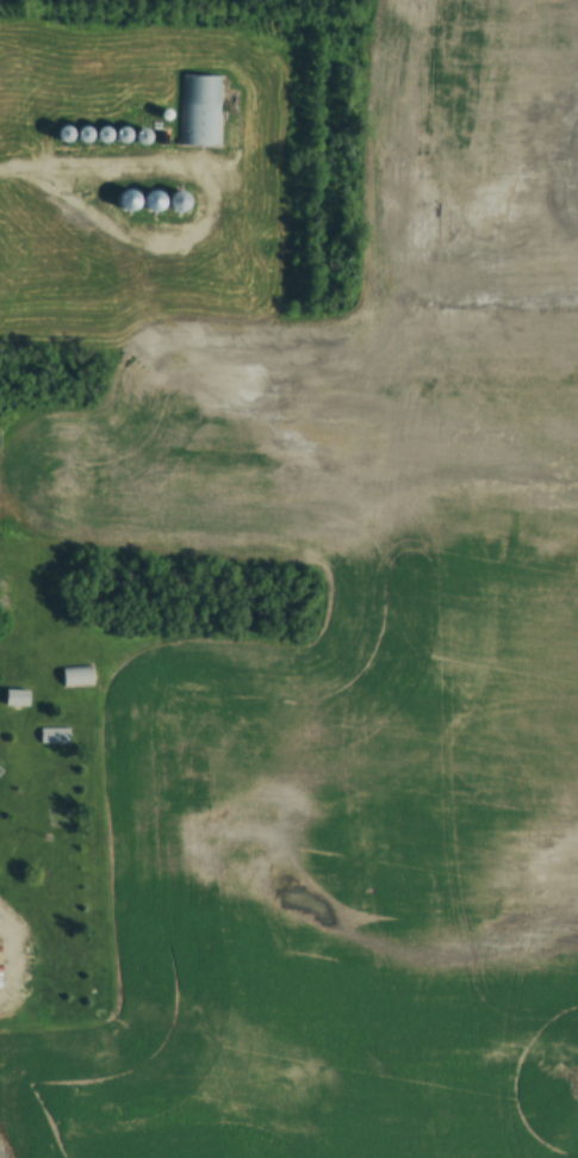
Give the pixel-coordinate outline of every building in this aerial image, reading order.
[(178,78),(219,78),(218,148),(176,148),(178,78)] [(164,123),(169,120),(170,116),(169,112),(164,110),(160,112),(159,117),(160,120),(164,123)] [(63,143),(68,141),(70,135),(68,129),(62,126),(57,129),(55,135),(57,141),(63,143)] [(82,144),(88,141),(91,136),(88,130),(82,128),(76,130),(74,136),(76,142),(82,144)] [(101,144),(107,142),(110,136),(107,130),(101,128),(95,130),(93,136),(95,142),(101,144)] [(120,144),(126,142),(129,136),(126,130),(120,128),(114,131),(112,136),(114,142),(120,144)] [(141,145),(147,143),(149,137),(147,131),(141,129),(135,131),(132,137),(135,143),(141,145)] [(125,211),(133,208),(136,200),(133,193),(125,190),(118,193),(116,200),(118,208),(125,211)] [(150,212),(159,209),(161,202),(157,194),(150,191),(143,194),(139,202),(143,209),(150,212)] [(175,212),(182,210),(186,203),(182,194),(175,192),(168,194),(164,203),(168,210),(175,212)] [(64,688),(62,668),(89,665),(91,685),(64,688)] [(5,706),(6,689),(30,691),(29,707),(5,706)] [(42,727),(70,727),(70,744),(42,744),(42,727)]
